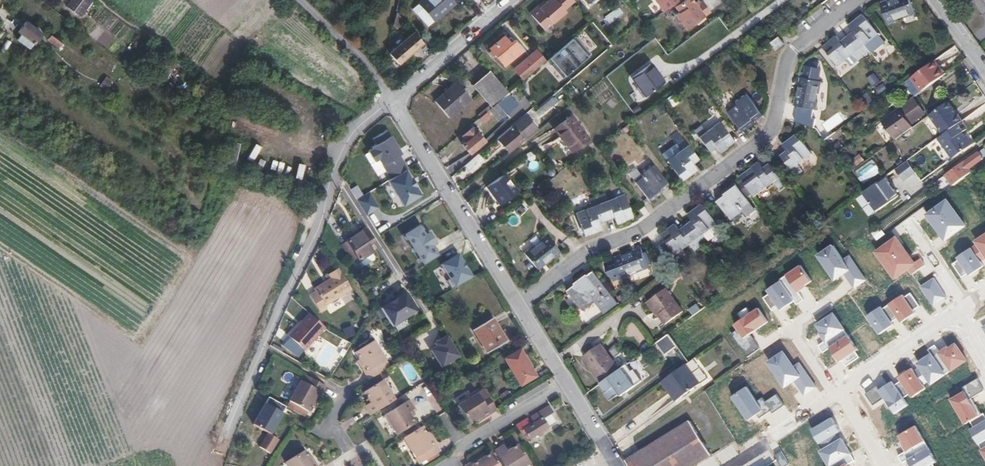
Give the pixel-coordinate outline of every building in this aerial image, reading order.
[(69,6),(81,15),(92,0),(73,0),(69,6)] [(428,27),(442,15),(441,13),(455,1),(454,0),(424,0),(413,9),(428,27)] [(574,0),(549,0),(546,3),(531,15),(544,30),(565,12),(564,10),(574,1),(574,0)] [(663,11),(673,4),(679,0),(655,0),(663,11)] [(686,29),(710,12),(702,1),(700,3),(696,6),(694,3),(692,0),(679,0),(673,4),(679,13),(676,15),(686,29)] [(910,0),(896,0),(890,2),(889,0),(881,4),(888,24),(897,21),(896,19),(915,12),(910,0)] [(531,15),(546,3),(544,1),(529,13),(531,15)] [(404,21),(396,12),(393,25),(396,28),(404,21)] [(878,34),(863,15),(849,26),(854,32),(856,35),(850,40),(864,57),(870,51),(865,45),(878,34)] [(22,34),(19,39),(19,40),(31,48),(42,33),(27,22),(19,32),(22,34)] [(423,43),(414,33),(390,54),(398,65),(423,43)] [(878,34),(865,45),(870,51),(883,41),(878,34)] [(52,35),(48,39),(59,48),(63,43),(52,35)] [(522,51),(514,41),(513,42),(510,44),(507,39),(504,36),(489,48),(491,51),(489,53),(492,56),(495,54),(504,66),(522,51)] [(565,78),(591,54),(574,36),(548,60),(565,78)] [(785,44),(780,37),(771,43),(776,50),(785,44)] [(837,37),(823,48),(838,66),(846,60),(852,55),(857,62),(864,57),(850,40),(844,45),(842,43),(837,37)] [(538,51),(535,54),(543,63),(546,61),(538,51)] [(598,67),(610,58),(605,52),(594,61),(598,67)] [(536,69),(543,63),(535,54),(529,59),(517,69),(525,79),(531,74),(536,69)] [(852,55),(846,60),(851,67),(857,62),(852,55)] [(944,75),(933,61),(912,76),(922,91),(944,75)] [(650,64),(632,78),(645,95),(662,83),(654,72),(656,71),(650,64)] [(805,78),(802,77),(798,97),(796,96),(794,105),(816,110),(818,101),(816,101),(820,81),(818,81),(820,71),(807,68),(805,78)] [(508,93),(489,70),(472,85),(491,107),(496,103),(498,101),(508,93)] [(656,71),(654,72),(662,83),(666,80),(658,70),(656,71)] [(873,87),(881,81),(875,73),(867,78),(873,87)] [(106,90),(112,82),(107,77),(100,84),(106,90)] [(462,89),(457,83),(435,102),(449,118),(471,99),(466,94),(462,89)] [(729,112),(743,131),(755,122),(748,113),(756,107),(747,95),(734,104),(736,107),(729,112)] [(675,97),(669,101),(672,106),(678,102),(675,97)] [(923,115),(911,99),(882,120),(896,139),(912,127),(910,125),(923,115)] [(552,106),(548,101),(535,112),(539,117),(552,106)] [(962,121),(948,101),(929,115),(943,135),(962,121)] [(506,115),(496,103),(491,107),(489,110),(499,121),(506,115)] [(662,105),(658,108),(663,114),(667,111),(662,105)] [(763,116),(756,107),(748,113),(755,122),(763,116)] [(491,118),(486,112),(479,119),(484,124),(491,118)] [(589,139),(572,116),(554,128),(572,152),(589,139)] [(537,128),(527,117),(513,128),(512,127),(497,138),(509,153),(511,151),(524,141),(522,139),(537,128)] [(967,129),(962,121),(943,135),(938,138),(953,159),(973,144),(967,136),(965,138),(962,133),(967,129)] [(719,152),(733,142),(719,122),(705,133),(700,126),(693,131),(708,150),(714,146),(719,152)] [(623,134),(631,127),(628,123),(620,129),(623,134)] [(484,141),(476,131),(473,127),(462,137),(466,142),(462,145),(469,154),(484,141)] [(667,161),(681,180),(696,170),(691,163),(689,161),(696,156),(677,131),(671,136),(676,144),(681,151),(667,161)] [(812,153),(798,135),(783,145),(788,152),(790,154),(784,159),(797,176),(803,171),(798,164),(812,153)] [(667,161),(681,151),(676,144),(662,154),(667,161)] [(365,158),(358,148),(352,152),(359,162),(365,158)] [(968,169),(983,158),(979,152),(964,163),(963,162),(945,175),(953,185),(971,173),(968,169)] [(484,161),(479,154),(465,166),(471,173),(484,161)] [(864,160),(860,154),(849,163),(854,168),(864,160)] [(381,169),(378,164),(373,166),(369,159),(359,166),(363,173),(367,171),(370,175),(381,169)] [(537,160),(528,163),(531,172),(539,169),(537,160)] [(855,170),(866,187),(884,177),(873,160),(855,170)] [(904,181),(916,173),(907,161),(896,169),(904,181)] [(760,163),(740,177),(743,181),(752,193),(754,196),(773,182),(779,189),(785,184),(773,167),(766,171),(764,169),(760,163)] [(634,182),(648,201),(661,192),(654,183),(662,177),(653,164),(640,174),(642,177),(634,182)] [(299,166),(296,178),(302,179),(305,167),(299,166)] [(640,174),(636,169),(629,175),(634,182),(642,177),(640,174)] [(518,192),(505,174),(487,186),(500,204),(518,192)] [(669,186),(662,177),(654,183),(661,192),(669,186)] [(899,196),(885,177),(864,192),(872,204),(874,202),(880,210),(899,196)] [(752,193),(743,181),(738,185),(736,184),(724,193),(731,202),(723,208),(732,220),(744,212),(747,216),(756,210),(746,197),(752,193)] [(424,198),(436,190),(432,183),(420,191),(424,198)] [(355,199),(362,195),(357,185),(350,190),(355,199)] [(370,191),(356,199),(365,216),(379,209),(370,191)] [(616,223),(632,217),(624,195),(607,201),(604,193),(596,196),(604,216),(612,213),(613,216),(616,223)] [(716,199),(723,208),(731,202),(724,193),(716,199)] [(423,206),(416,195),(400,205),(403,211),(407,209),(410,214),(423,206)] [(575,213),(584,235),(601,229),(598,222),(597,219),(604,216),(596,196),(589,199),(592,207),(575,213)] [(913,215),(926,205),(921,198),(908,208),(913,215)] [(948,198),(926,213),(945,241),(967,226),(948,198)] [(880,210),(874,202),(872,204),(877,212),(880,210)] [(717,224),(703,204),(689,215),(694,221),(695,224),(689,228),(702,246),(709,241),(703,234),(717,224)] [(420,224),(402,235),(422,267),(440,256),(434,246),(437,245),(431,236),(428,238),(427,235),(420,224)] [(721,228),(717,224),(703,234),(709,241),(716,236),(714,233),(721,228)] [(676,225),(662,235),(676,254),(690,244),(695,251),(702,246),(689,228),(682,233),(681,231),(676,225)] [(882,229),(873,232),(875,238),(884,234),(882,229)] [(373,242),(366,230),(341,245),(351,261),(357,258),(359,261),(371,253),(372,253),(368,245),(373,242)] [(525,254),(536,268),(552,256),(553,258),(560,252),(547,235),(540,240),(541,242),(525,254)] [(649,266),(642,249),(624,257),(623,255),(615,258),(615,260),(605,264),(610,276),(612,275),(614,281),(623,278),(623,279),(631,275),(631,274),(649,266)] [(374,258),(371,253),(359,261),(362,266),(364,266),(373,261),(374,258)] [(472,270),(466,261),(440,277),(440,278),(436,281),(441,288),(445,285),(445,286),(448,284),(453,281),(472,270)] [(434,270),(430,263),(410,275),(409,275),(412,279),(415,277),(414,275),(419,273),(420,276),(424,274),(425,276),(434,270)] [(351,289),(337,268),(328,274),(331,278),(314,289),(315,292),(309,296),(320,313),(326,308),(325,306),(351,289)] [(616,300),(593,269),(567,288),(582,309),(592,302),(594,305),(596,303),(602,311),(616,300)] [(683,311),(666,288),(661,292),(655,296),(650,300),(660,313),(659,314),(666,324),(683,311)] [(618,303),(616,300),(602,311),(603,313),(618,303)] [(660,313),(650,300),(647,302),(657,315),(659,314),(660,313)] [(696,303),(689,310),(694,316),(701,309),(696,303)] [(385,316),(381,309),(376,312),(380,319),(385,316)] [(303,329),(302,328),(291,339),(307,354),(328,332),(312,317),(306,324),(307,325),(303,329)] [(504,339),(492,319),(474,330),(488,353),(495,349),(493,346),(504,339)] [(669,334),(657,342),(670,362),(683,354),(669,334)] [(440,369),(460,358),(448,336),(428,348),(440,369)] [(495,349),(506,342),(504,339),(493,346),(495,349)] [(361,367),(369,380),(389,367),(373,341),(355,352),(359,359),(363,365),(361,367)] [(583,357),(594,371),(595,370),(603,381),(620,370),(601,344),(583,357)] [(505,359),(521,386),(536,377),(521,350),(505,359)] [(677,400),(701,383),(687,363),(663,381),(677,400)] [(603,381),(595,370),(594,371),(592,372),(601,383),(603,381)] [(326,386),(305,374),(289,401),(290,401),(287,406),(305,417),(308,411),(313,404),(316,398),(318,399),(326,386)] [(382,380),(364,391),(368,398),(370,402),(364,406),(370,415),(394,400),(382,380)] [(413,389),(404,394),(408,400),(416,395),(413,389)] [(484,418),(497,410),(484,390),(458,405),(469,424),(476,420),(482,416),(484,418)] [(396,435),(415,423),(411,416),(408,413),(414,409),(409,400),(384,415),(396,435)] [(555,413),(550,406),(532,417),(535,422),(531,425),(527,419),(517,425),(521,431),(519,432),(525,441),(529,439),(530,439),(538,434),(539,436),(542,434),(541,433),(557,423),(552,414),(555,413)] [(627,461),(630,465),(693,465),(711,455),(710,454),(691,422),(627,461)] [(420,464),(440,451),(432,438),(430,439),(426,434),(422,426),(403,438),(420,464)] [(271,433),(262,446),(271,452),(280,438),(271,433)] [(494,451),(504,465),(524,465),(529,463),(518,444),(511,449),(507,451),(506,449),(503,445),(494,451)] [(315,462),(312,463),(309,458),(304,450),(286,462),(288,465),(317,465),(315,462)] [(465,465),(500,465),(491,453),(484,457),(478,461),(477,459),(465,465)]
